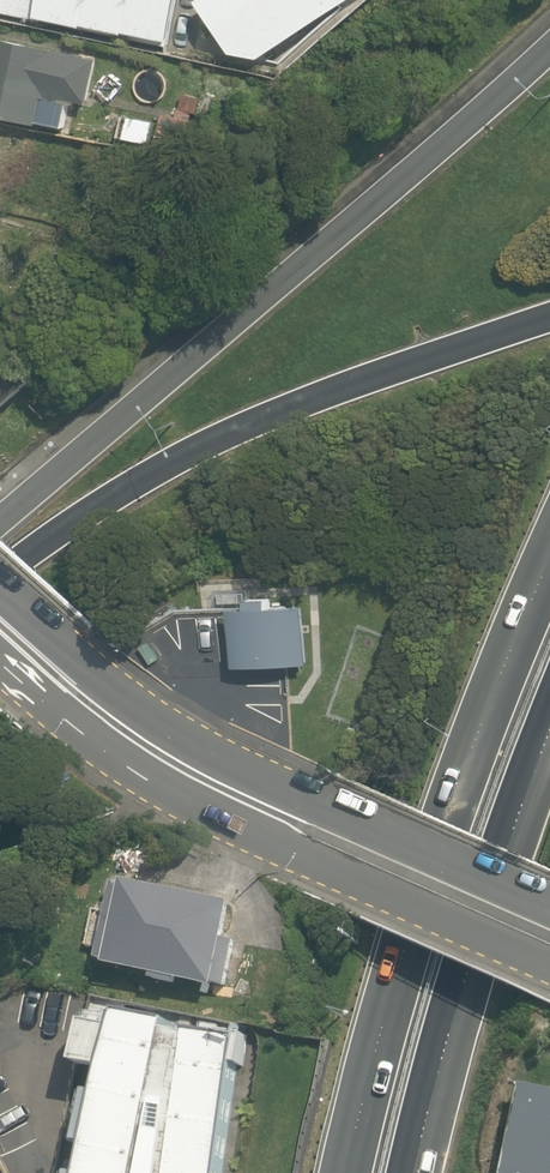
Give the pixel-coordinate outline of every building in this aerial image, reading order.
[(37,20),(38,17),(84,27),(85,25),(126,34),(126,31),(171,41),(179,0),(0,0),(0,13),(37,20)] [(234,54),(262,58),(352,0),(200,0),(234,54)] [(60,131),(64,105),(87,108),(95,56),(0,42),(0,122),(60,131)] [(147,119),(111,115),(108,140),(145,144),(147,119)] [(7,413),(2,407),(11,399),(0,388),(0,420),(7,413)] [(233,609),(235,667),(288,665),(309,664),(307,605),(272,607),(271,598),(248,599),(249,608),(233,609)] [(232,902),(123,879),(122,884),(113,882),(109,904),(97,901),(95,909),(92,909),(84,946),(99,949),(97,959),(105,961),(105,964),(151,974),(150,980),(175,985),(176,978),(214,986),(214,983),(226,986),(236,941),(224,938),(232,902)] [(229,1057),(235,1058),(239,1026),(214,1023),(214,1018),(196,1016),(195,1021),(161,1015),(162,1012),(116,1003),(118,995),(83,988),(78,1012),(76,1012),(67,1055),(99,1061),(94,1086),(83,1084),(82,1086),(72,1085),(63,1135),(84,1139),(78,1168),(67,1166),(66,1168),(56,1166),(55,1172),(213,1172),(229,1057)] [(523,1082),(504,1172),(549,1172),(549,1088),(523,1082)]
